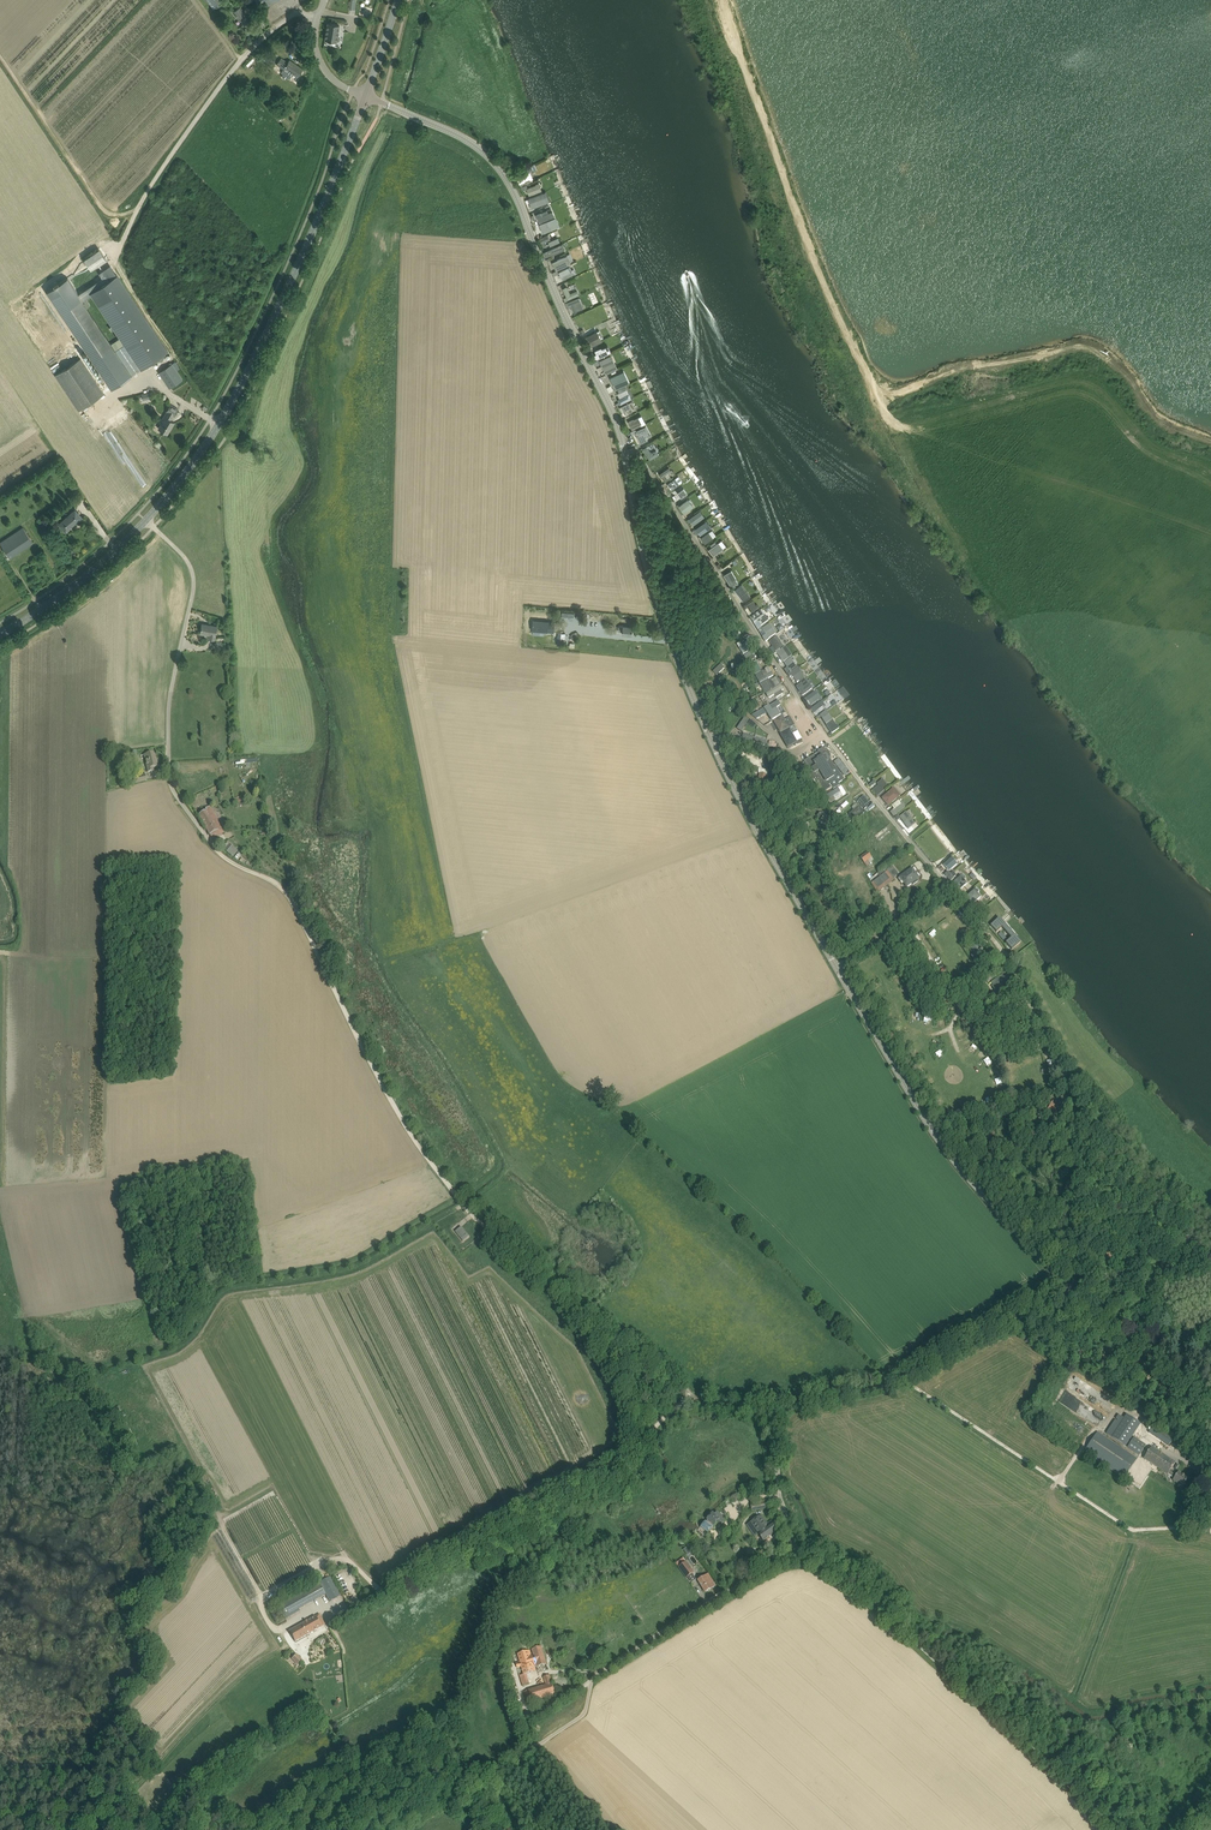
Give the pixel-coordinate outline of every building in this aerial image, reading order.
[(208,4),(213,10),(222,3),(220,0),(206,0),(208,4)] [(262,9),(275,0),(256,0),(262,9)] [(234,11),(243,24),(250,20),(240,7),(234,11)] [(339,25),(327,23),(324,40),(336,42),(337,41),(338,41),(339,40),(340,37),(339,36),(337,35),(339,25)] [(266,61),(272,66),(274,65),(276,63),(275,61),(269,57),(266,61)] [(281,58),(277,64),(284,69),(281,73),(283,74),(282,75),(282,76),(283,78),(284,79),(285,79),(286,78),(287,77),(290,79),(293,74),(297,77),(303,69),(290,60),(288,62),(281,58)] [(523,169),(514,174),(516,178),(517,177),(525,174),(524,173),(523,169)] [(525,174),(517,177),(521,186),(533,180),(532,179),(533,178),(530,172),(525,174)] [(536,184),(526,188),(527,189),(529,195),(542,190),(539,182),(536,183),(536,184)] [(546,191),(528,198),(532,208),(550,201),(546,191)] [(541,212),(536,214),(539,222),(555,215),(553,211),(548,213),(542,215),(541,212)] [(554,219),(541,224),(544,231),(557,225),(554,219)] [(549,234),(539,239),(541,244),(542,243),(544,246),(549,244),(550,246),(560,241),(558,237),(554,239),(554,237),(552,238),(549,234)] [(563,243),(544,252),(546,257),(551,254),(552,255),(565,248),(563,243)] [(84,259),(91,269),(106,259),(99,248),(84,259)] [(558,260),(553,262),(556,270),(571,263),(571,261),(573,260),(570,254),(568,255),(568,254),(557,259),(558,260)] [(570,266),(559,271),(563,279),(573,274),(570,266)] [(117,275),(110,280),(107,275),(77,294),(67,278),(47,291),(111,388),(167,351),(117,275)] [(567,286),(563,288),(566,296),(568,299),(579,294),(577,290),(570,293),(567,286)] [(579,297),(568,301),(570,306),(571,306),(574,312),(578,310),(576,304),(581,302),(579,297)] [(586,326),(583,317),(576,320),(579,329),(586,326)] [(583,339),(587,347),(590,346),(591,346),(602,340),(597,330),(585,336),(586,337),(583,338),(583,339)] [(597,353),(595,355),(597,359),(608,353),(606,349),(597,353)] [(611,355),(600,361),(606,374),(618,368),(611,355)] [(55,375),(80,411),(106,394),(82,357),(55,375)] [(158,371),(169,387),(182,378),(171,362),(158,371)] [(624,370),(610,377),(616,389),(630,382),(624,370)] [(620,398),(618,399),(620,404),(631,398),(629,393),(620,398)] [(629,402),(620,407),(623,412),(625,411),(626,414),(633,410),(629,402)] [(158,428),(162,430),(167,433),(174,422),(171,420),(174,415),(174,416),(178,409),(173,406),(171,405),(166,411),(167,412),(164,416),(160,422),(161,423),(158,428)] [(634,418),(628,421),(631,428),(642,423),(643,425),(646,423),(642,415),(634,419),(634,418)] [(637,428),(631,431),(632,434),(635,433),(641,443),(647,439),(646,437),(651,435),(646,425),(637,429),(637,428)] [(647,445),(643,448),(650,459),(659,453),(656,449),(653,451),(650,450),(647,445)] [(669,467),(659,473),(662,477),(665,481),(672,477),(670,475),(667,477),(666,474),(671,470),(669,467)] [(675,478),(667,484),(670,490),(679,484),(675,478)] [(684,487),(678,492),(682,496),(688,492),(684,487)] [(684,501),(678,506),(684,513),(693,506),(690,501),(686,504),(684,501)] [(59,524),(65,531),(82,517),(75,510),(59,524)] [(699,512),(690,519),(694,524),(703,517),(699,512)] [(705,521),(696,528),(700,535),(710,528),(705,521)] [(10,557),(33,542),(23,527),(0,542),(10,557)] [(709,531),(701,537),(705,543),(713,537),(709,531)] [(719,541),(709,548),(713,555),(723,548),(723,547),(719,542),(719,541)] [(728,572),(724,574),(731,586),(737,582),(738,582),(736,578),(734,579),(728,572)] [(742,584),(735,589),(743,600),(750,595),(742,584)] [(752,599),(742,606),(745,610),(749,608),(753,615),(760,610),(752,599)] [(754,617),(751,618),(754,624),(757,622),(761,627),(769,622),(765,616),(764,617),(761,612),(754,616),(754,617)] [(533,630),(556,632),(557,622),(534,620),(533,630)] [(209,634),(209,638),(214,639),(215,635),(217,626),(202,623),(200,633),(209,634)] [(770,625),(762,629),(767,636),(763,638),(766,642),(769,640),(769,639),(776,635),(770,625)] [(622,634),(632,635),(633,627),(623,626),(619,626),(618,631),(622,631),(622,634)] [(573,640),(580,637),(577,632),(577,631),(572,633),(572,634),(570,635),(573,640)] [(557,645),(564,645),(565,632),(558,632),(557,645)] [(777,637),(769,642),(773,647),(770,649),(774,655),(777,654),(776,652),(783,648),(777,637)] [(752,641),(739,649),(743,655),(756,648),(752,641)] [(785,647),(777,653),(784,663),(792,657),(785,647)] [(753,651),(744,656),(746,660),(755,654),(753,651)] [(729,663),(736,674),(747,667),(739,656),(729,663)] [(791,659),(784,663),(790,673),(797,668),(791,659)] [(750,665),(755,675),(762,671),(756,661),(750,665)] [(721,664),(713,672),(717,676),(725,668),(721,664)] [(798,668),(788,675),(790,678),(792,677),(797,683),(805,678),(798,668)] [(756,676),(760,683),(774,676),(772,672),(768,674),(766,671),(764,673),(764,672),(756,676)] [(769,679),(760,684),(765,693),(775,688),(781,684),(777,677),(770,681),(769,679)] [(699,686),(705,692),(713,685),(707,678),(699,686)] [(802,684),(796,688),(803,697),(813,689),(807,681),(806,682),(804,679),(800,681),(802,684)] [(765,693),(770,703),(781,697),(775,688),(765,693)] [(815,695),(805,702),(810,708),(819,702),(815,695)] [(827,709),(834,706),(830,697),(823,701),(827,709)] [(705,703),(711,718),(723,712),(717,698),(705,703)] [(769,705),(765,707),(773,720),(781,716),(776,708),(781,705),(779,701),(770,706),(769,705)] [(822,702),(811,709),(814,714),(825,707),(822,702)] [(826,711),(820,716),(826,725),(832,720),(826,711)] [(782,716),(773,721),(780,733),(790,728),(782,716)] [(745,717),(737,729),(741,732),(749,720),(745,717)] [(833,721),(826,726),(832,734),(840,729),(837,725),(836,726),(833,721)] [(790,729),(780,734),(788,748),(798,742),(790,729)] [(756,737),(744,733),(742,738),(766,746),(767,742),(756,738),(756,737)] [(810,757),(804,761),(807,766),(815,778),(812,780),(814,782),(813,783),(821,795),(826,791),(832,788),(833,790),(840,786),(839,783),(844,780),(836,768),(835,768),(829,759),(829,756),(829,753),(828,753),(826,750),(823,750),(810,758),(810,757)] [(144,755),(148,772),(154,771),(153,768),(158,767),(157,761),(155,761),(153,753),(144,755)] [(839,758),(834,761),(844,777),(849,774),(839,758)] [(767,789),(769,788),(770,781),(769,780),(768,779),(769,775),(768,775),(769,772),(768,771),(759,769),(758,772),(759,774),(760,774),(758,783),(761,784),(762,785),(761,787),(767,789)] [(775,777),(772,776),(772,779),(784,781),(785,776),(779,775),(779,773),(775,773),(775,777)] [(145,775),(133,778),(135,784),(146,781),(145,775)] [(880,788),(874,793),(877,797),(889,787),(883,780),(877,784),(880,788)] [(841,786),(825,796),(830,804),(846,793),(841,786)] [(786,788),(783,792),(789,796),(791,793),(786,788)] [(894,789),(882,799),(889,807),(901,797),(894,789)] [(234,799),(236,804),(244,801),(251,800),(250,795),(234,799)] [(866,796),(863,798),(867,802),(870,806),(873,804),(866,796)] [(855,811),(850,815),(855,822),(865,814),(859,807),(857,804),(856,804),(852,807),(852,808),(855,811)] [(893,810),(890,813),(894,817),(906,808),(903,804),(894,811),(893,810)] [(198,815),(213,839),(221,834),(213,820),(217,818),(210,807),(206,809),(207,810),(198,815)] [(819,822),(826,831),(834,826),(824,812),(818,816),(821,821),(819,822)] [(906,812),(900,817),(900,818),(909,830),(915,825),(906,812)] [(838,822),(842,828),(852,820),(847,815),(838,822)] [(228,852),(237,859),(242,853),(233,846),(228,852)] [(870,864),(870,863),(874,860),(870,856),(868,852),(861,857),(865,863),(867,866),(870,864)] [(952,858),(943,865),(949,872),(957,865),(952,858)] [(890,866),(885,871),(886,872),(888,871),(893,878),(896,875),(898,874),(897,873),(891,866),(890,866)] [(913,869),(902,878),(908,886),(912,883),(913,885),(918,881),(917,879),(919,878),(913,869)] [(950,874),(949,872),(945,875),(951,881),(954,878),(957,876),(953,872),(950,874)] [(962,877),(952,884),(959,892),(967,885),(964,881),(965,880),(965,879),(966,878),(965,877),(965,876),(964,876),(963,876),(962,876),(962,877)] [(878,893),(884,888),(877,879),(872,884),(876,890),(878,893)] [(975,890),(966,898),(972,906),(981,898),(978,894),(979,894),(978,893),(979,892),(977,889),(976,890),(975,890)] [(992,902),(998,896),(994,892),(988,897),(992,902)] [(998,919),(990,926),(995,933),(1003,925),(998,919)] [(1001,932),(998,935),(1004,941),(1007,939),(1001,932)] [(1013,936),(1004,943),(1010,950),(1019,942),(1013,936)] [(974,941),(968,944),(974,953),(971,955),(974,960),(980,956),(983,961),(989,957),(983,948),(980,950),(974,941)] [(1003,978),(991,986),(998,995),(1009,988),(1003,978)] [(965,987),(960,991),(961,992),(960,992),(962,996),(963,995),(964,997),(969,994),(965,987)] [(1107,1098),(1113,1092),(1109,1088),(1104,1094),(1107,1098)] [(1053,1100),(1049,1106),(1047,1110),(1054,1113),(1055,1110),(1060,1103),(1053,1100)] [(1062,1112),(1059,1116),(1065,1120),(1068,1116),(1062,1112)] [(461,1227),(456,1232),(463,1241),(469,1236),(467,1234),(461,1227)] [(1060,1401),(1070,1406),(1072,1401),(1076,1402),(1078,1398),(1065,1392),(1060,1401)] [(1132,1437),(1140,1423),(1125,1414),(1124,1417),(1118,1414),(1105,1435),(1139,1455),(1145,1444),(1132,1437)] [(1124,1478),(1138,1458),(1097,1431),(1084,1451),(1124,1478)] [(1157,1439),(1169,1444),(1172,1438),(1160,1433),(1157,1439)] [(1183,1486),(1188,1478),(1178,1472),(1177,1474),(1171,1469),(1175,1463),(1152,1447),(1145,1458),(1174,1477),(1173,1479),(1183,1486)] [(751,1502),(752,1510),(769,1507),(768,1499),(751,1502)] [(713,1513),(705,1523),(712,1529),(719,1520),(723,1524),(726,1520),(717,1512),(715,1514),(713,1513)] [(755,1537),(757,1536),(759,1535),(763,1541),(778,1530),(772,1521),(767,1524),(765,1520),(762,1515),(749,1523),(747,1525),(755,1537)] [(746,1561),(749,1564),(752,1569),(770,1557),(765,1549),(760,1552),(746,1561)] [(686,1578),(695,1572),(687,1561),(686,1562),(683,1558),(676,1563),(679,1567),(679,1568),(686,1578)] [(698,1580),(705,1592),(716,1586),(708,1574),(698,1580)] [(331,1576),(319,1582),(325,1594),(329,1601),(341,1595),(331,1576)] [(295,1641),(324,1625),(318,1614),(288,1630),(295,1641)] [(604,1654),(601,1647),(601,1646),(590,1651),(593,1659),(604,1654)] [(523,1686),(528,1684),(529,1684),(526,1673),(536,1670),(535,1666),(537,1665),(537,1667),(547,1664),(542,1647),(512,1656),(514,1664),(516,1664),(523,1686)] [(298,1664),(302,1660),(296,1654),(292,1659),(298,1664)] [(546,1685),(524,1692),(528,1703),(556,1695),(551,1675),(543,1677),(546,1685)]
